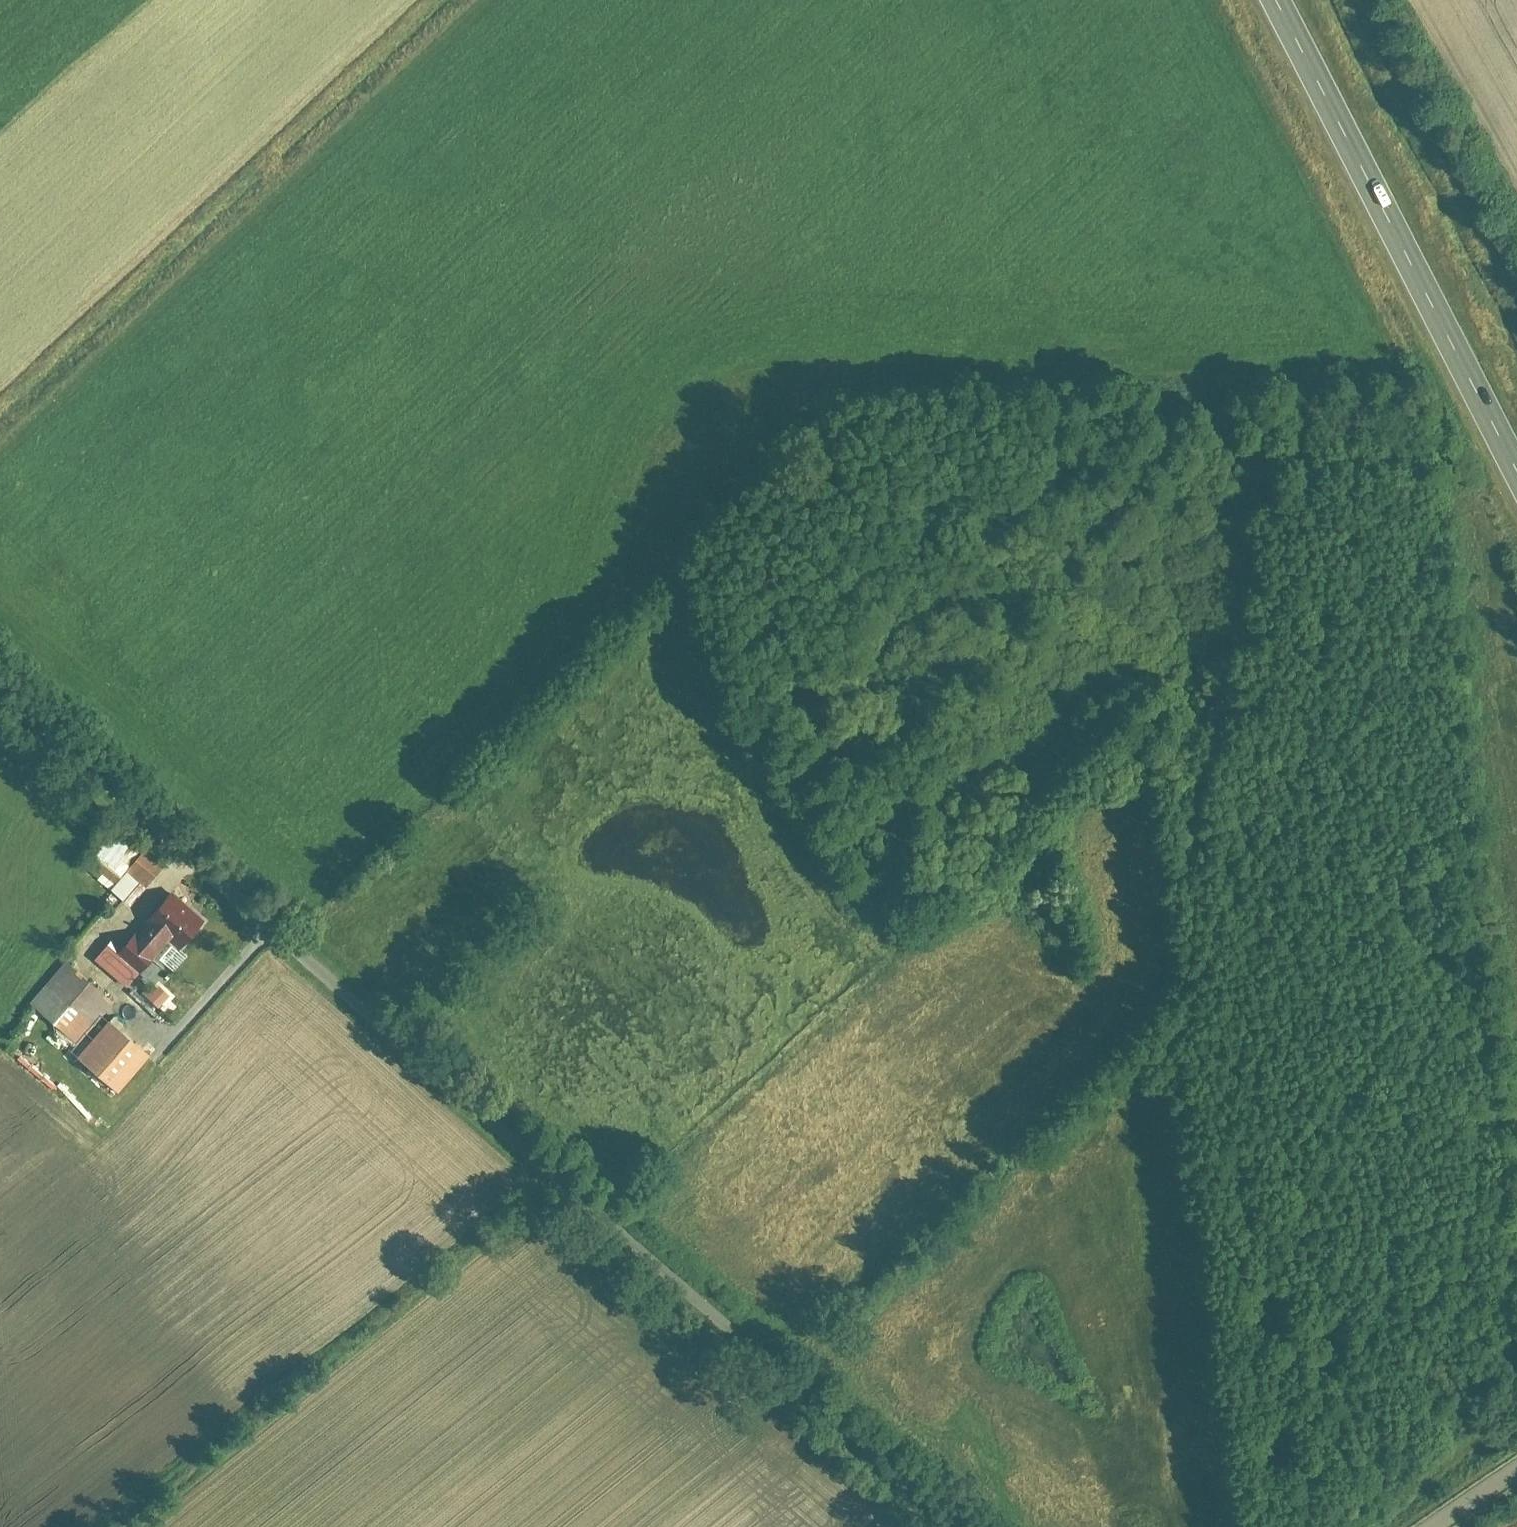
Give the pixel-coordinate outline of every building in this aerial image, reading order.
[(150,857),(137,874),(153,886),(166,870),(150,857)] [(110,969),(130,988),(175,942),(188,954),(211,931),(177,898),(154,922),(161,929),(140,951),(133,945),(110,969)] [(68,963),(28,1008),(75,1049),(115,1004),(68,963)] [(86,1067),(121,1095),(152,1056),(116,1028),(86,1067)]
